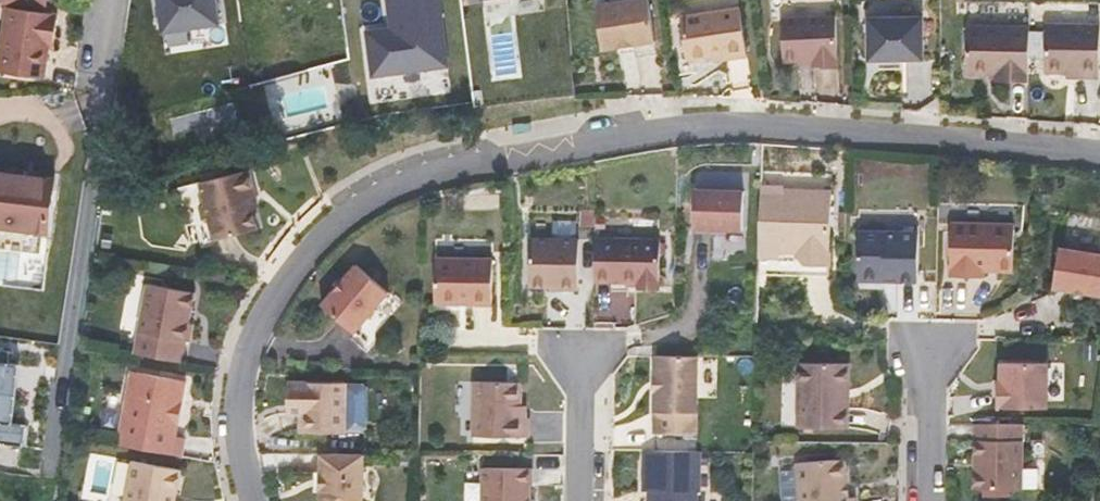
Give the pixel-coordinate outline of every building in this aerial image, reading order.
[(163,32),(220,24),(217,0),(159,0),(163,32)] [(374,75),(449,65),(441,0),(388,0),(392,28),(368,31),(374,75)] [(596,6),(603,49),(620,47),(639,44),(656,41),(650,0),(633,0),(596,6)] [(4,8),(0,37),(0,73),(42,79),(48,36),(53,36),(56,16),(4,8)] [(741,8),(681,17),(688,59),(713,55),(727,53),(728,58),(748,55),(741,8)] [(836,17),(781,19),(783,62),(812,61),(812,64),(838,62),(836,17)] [(922,18),(869,18),(870,60),(923,59),(922,18)] [(1099,26),(1045,25),(1044,72),(1067,73),(1081,73),(1081,78),(1098,79),(1099,26)] [(1027,28),(964,27),(963,74),(993,74),(993,82),(1026,82),(1027,28)] [(639,44),(620,47),(621,52),(640,50),(639,44)] [(511,131),(528,129),(527,120),(510,122),(511,131)] [(250,169),(201,182),(205,200),(201,206),(204,218),(211,222),(215,240),(259,229),(253,209),(250,195),(256,193),(250,169)] [(47,231),(53,179),(0,173),(0,226),(47,231)] [(781,187),(759,186),(756,259),(778,259),(778,256),(801,256),(800,263),(827,264),(828,227),(824,226),(825,214),(829,214),(829,191),(808,191),(808,193),(781,192),(781,187)] [(742,190),(694,189),(692,227),(741,228),(742,190)] [(256,193),(250,195),(253,209),(260,207),(256,193)] [(1014,224),(951,223),(950,275),(985,276),(985,270),(1013,270),(1014,224)] [(0,226),(0,248),(45,253),(47,231),(0,226)] [(919,232),(858,231),(858,275),(863,280),(878,280),(878,275),(897,275),(897,281),(918,281),(919,232)] [(579,239),(530,238),(529,286),(550,286),(550,288),(578,288),(579,239)] [(658,239),(593,238),(593,281),(636,282),(636,285),(658,285),(658,239)] [(1059,248),(1053,287),(1099,294),(1099,254),(1059,248)] [(494,258),(436,257),(435,302),(493,303),(494,258)] [(357,264),(323,304),(355,332),(390,292),(357,264)] [(148,282),(135,352),(183,362),(187,340),(191,341),(194,323),(190,322),(196,291),(148,282)] [(369,322),(379,330),(399,301),(390,294),(369,322)] [(17,363),(6,362),(7,351),(0,350),(0,443),(23,446),(25,424),(11,423),(17,363)] [(695,355),(652,355),(652,432),(694,432),(695,355)] [(849,362),(799,362),(798,427),(845,427),(845,388),(849,388),(849,362)] [(1047,362),(1000,362),(1000,380),(997,380),(996,408),(1047,408),(1047,362)] [(186,381),(132,371),(119,443),(173,453),(179,424),(173,423),(178,400),(183,401),(186,381)] [(520,381),(475,380),(474,436),(520,437),(529,437),(529,417),(526,417),(520,417),(520,405),(520,381)] [(363,382),(301,381),(300,432),(362,433),(367,428),(367,387),(363,382)] [(183,401),(178,400),(173,423),(179,424),(183,401)] [(1021,423),(973,423),(972,487),(1020,488),(1021,423)] [(642,449),(642,489),(647,489),(652,489),(652,499),(647,499),(647,500),(694,500),(694,490),(697,490),(698,450),(642,449)] [(321,452),(321,500),(364,500),(364,452),(321,452)] [(794,462),(797,500),(852,500),(852,497),(846,497),(845,494),(843,495),(842,484),(844,483),(842,458),(794,462)] [(133,460),(126,500),(169,500),(171,490),(176,491),(180,469),(133,460)] [(483,467),(483,500),(530,500),(530,485),(533,485),(533,467),(483,467)]
